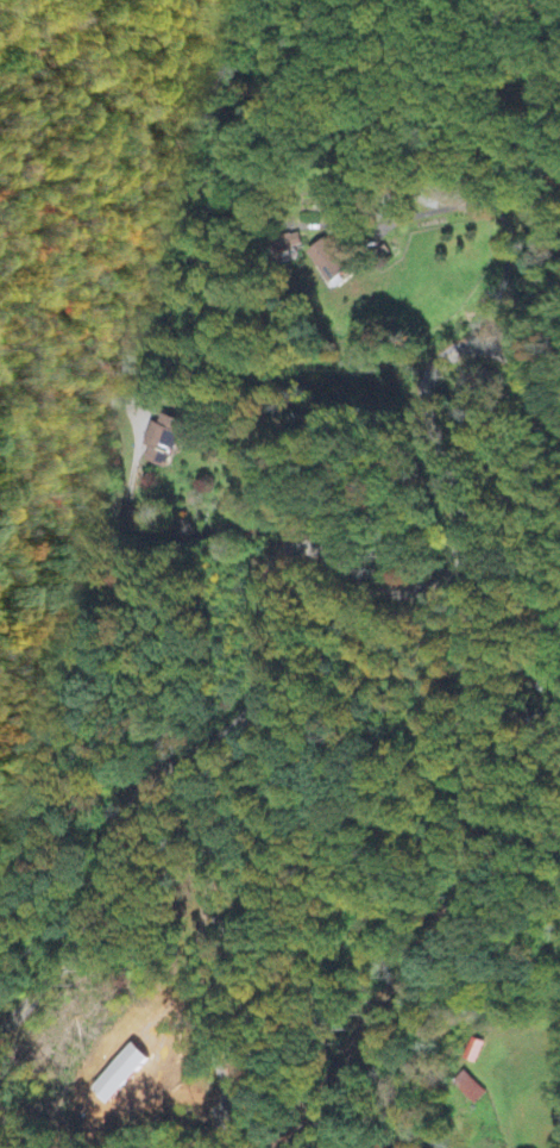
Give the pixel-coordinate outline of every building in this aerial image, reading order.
[(332,286),(352,269),(328,243),(309,261),(332,286)]
